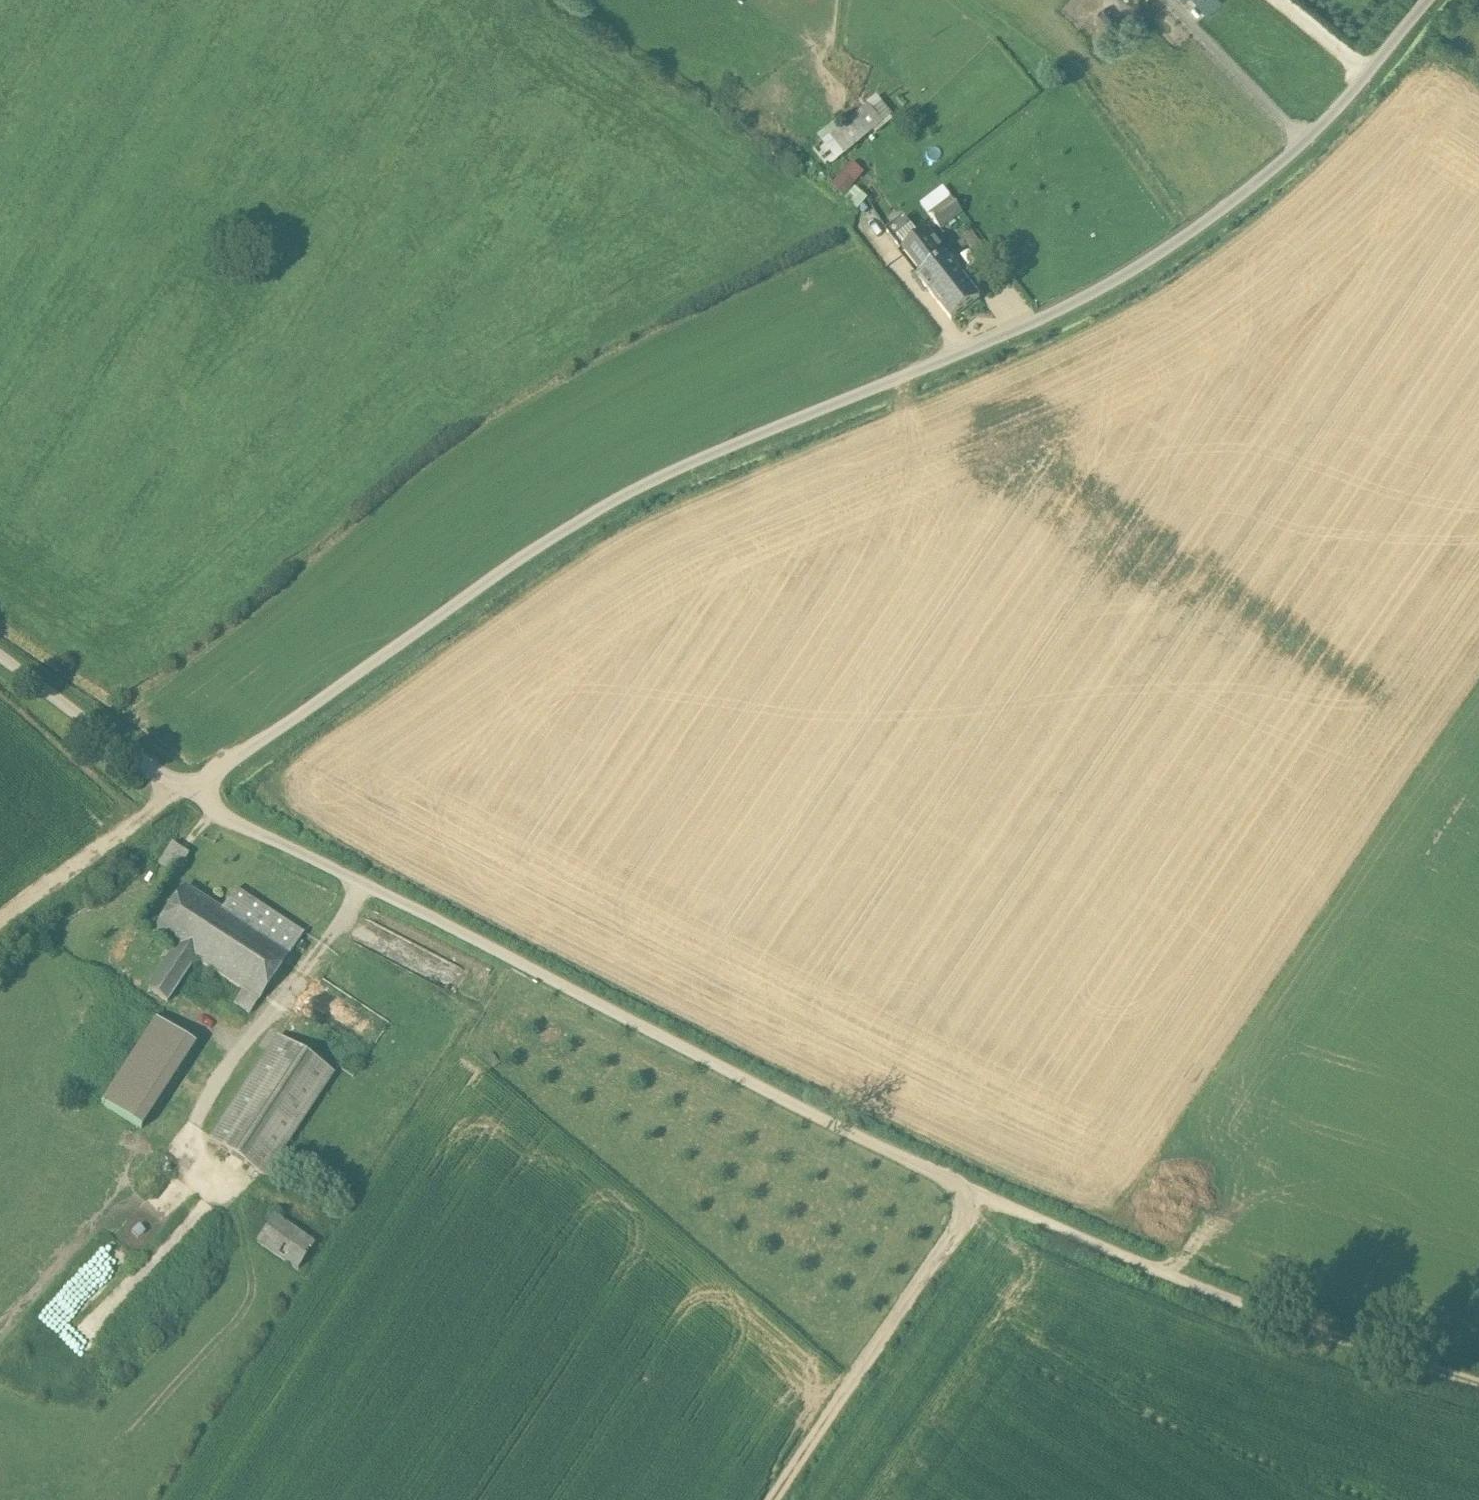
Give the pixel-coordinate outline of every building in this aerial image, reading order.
[(874,145),(830,114),(808,147),(851,177),(874,145)] [(952,199),(930,216),(941,230),(963,213),(952,199)] [(913,230),(896,243),(921,276),(939,262),(913,230)] [(980,299),(947,256),(939,262),(921,276),(918,278),(952,321),(980,299)] [(189,856),(172,845),(159,865),(176,876),(189,856)] [(184,889),(155,933),(176,947),(182,951),(211,907),(184,889)] [(303,935),(236,890),(220,913),(288,957),(288,958),(303,935)] [(220,913),(211,907),(182,951),(194,959),(243,991),(259,1002),(288,957),(220,913)] [(176,947),(148,990),(166,1002),(194,959),(182,951),(176,947)] [(259,1002),(243,991),(234,1005),(250,1015),(259,1002)] [(156,1020),(102,1104),(141,1130),(196,1045),(156,1020)] [(332,1075),(278,1039),(210,1141),(265,1177),(332,1075)] [(311,1244),(270,1217),(254,1242),(295,1269),(311,1244)] [(92,1314),(66,1339),(79,1353),(106,1328),(92,1314)]
